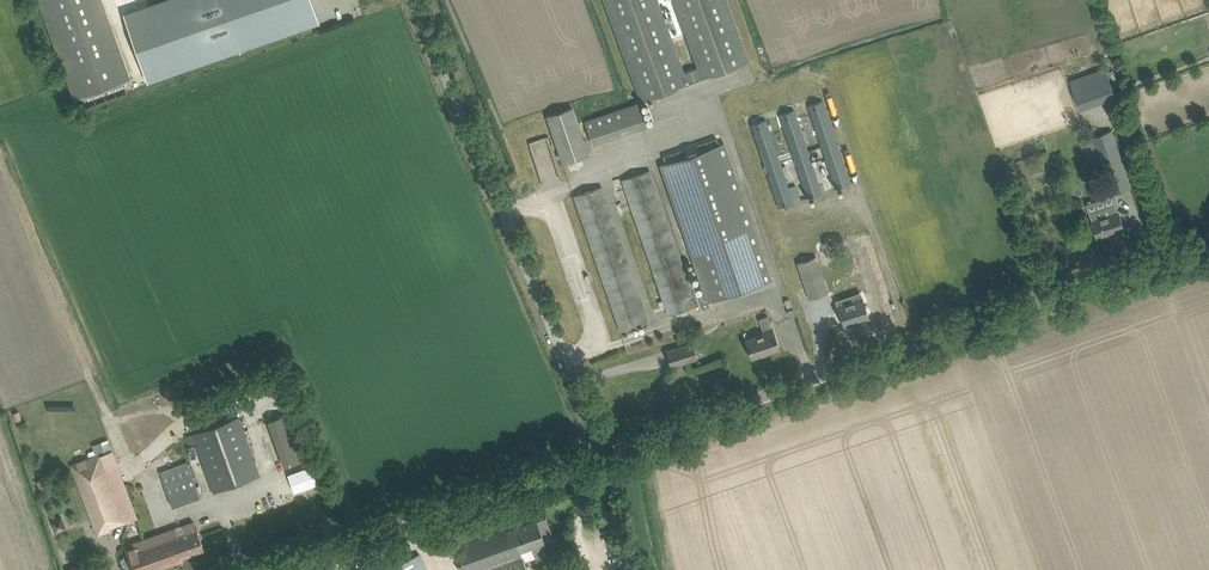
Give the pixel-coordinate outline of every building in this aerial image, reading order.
[(103,0),(39,0),(74,99),(81,96),(85,108),(127,93),(123,81),(131,78),(103,0)] [(127,12),(149,75),(311,19),(304,0),(160,0),(127,12)] [(637,90),(641,101),(641,102),(749,62),(726,0),(672,0),(697,67),(684,72),(658,0),(604,0),(637,90)] [(1107,72),(1106,67),(1070,80),(1081,109),(1116,97),(1113,88),(1116,84),(1117,79),(1113,69),(1107,72)] [(836,188),(851,183),(823,100),(808,105),(836,188)] [(628,105),(585,120),(593,144),(647,125),(639,102),(628,105)] [(563,164),(574,160),(588,155),(572,107),(547,116),(563,164)] [(807,198),(822,193),(795,110),(780,115),(807,198)] [(789,188),(766,119),(751,124),(779,207),(794,202),(793,201),(801,198),(796,185),(789,188)] [(1132,187),(1112,131),(1080,142),(1086,160),(1099,156),(1112,194),(1132,187)] [(692,155),(661,166),(704,291),(693,294),(696,305),(698,310),(709,306),(708,302),(770,280),(724,144),(705,151),(692,155)] [(692,294),(669,227),(649,169),(650,168),(558,199),(558,200),(559,200),(606,337),(604,338),(605,341),(607,341),(607,342),(698,310),(692,294)] [(827,191),(834,188),(832,180),(824,183),(827,191)] [(1048,180),(1033,187),(1039,200),(1054,193),(1048,180)] [(1118,212),(1115,203),(1090,212),(1093,221),(1098,237),(1125,228),(1119,212),(1118,212)] [(824,264),(796,273),(808,309),(836,300),(824,264)] [(869,317),(865,306),(862,298),(862,300),(839,308),(838,306),(840,314),(844,325),(869,317)] [(752,357),(779,348),(768,316),(758,319),(764,334),(746,340),(752,357)] [(671,366),(698,358),(693,343),(666,351),(671,366)] [(289,413),(268,420),(280,455),(284,466),(305,459),(302,450),(301,448),(289,413)] [(256,464),(238,417),(185,437),(188,444),(195,442),(209,481),(213,492),(260,475),(256,464)] [(137,516),(113,450),(102,454),(101,453),(71,464),(98,535),(110,531),(108,527),(137,516)] [(172,506),(200,497),(196,485),(187,462),(160,472),(172,506)] [(311,466),(288,474),(294,492),(317,484),(311,466)] [(594,508),(609,503),(606,494),(591,499),(594,508)] [(537,521),(537,519),(506,529),(504,524),(454,542),(464,569),(527,569),(521,555),(524,554),(523,549),(531,546),(535,557),(557,550),(546,518),(537,521)] [(170,565),(184,560),(183,557),(204,549),(197,528),(196,528),(193,521),(139,540),(150,569),(153,569),(158,568),(159,569),(170,565)] [(139,540),(124,546),(127,554),(124,556),(122,559),(124,564),(128,566),(131,565),(133,569),(150,569),(139,540)] [(562,544),(559,552),(567,555),(570,548),(562,544)] [(419,555),(379,569),(425,569),(419,555)]
